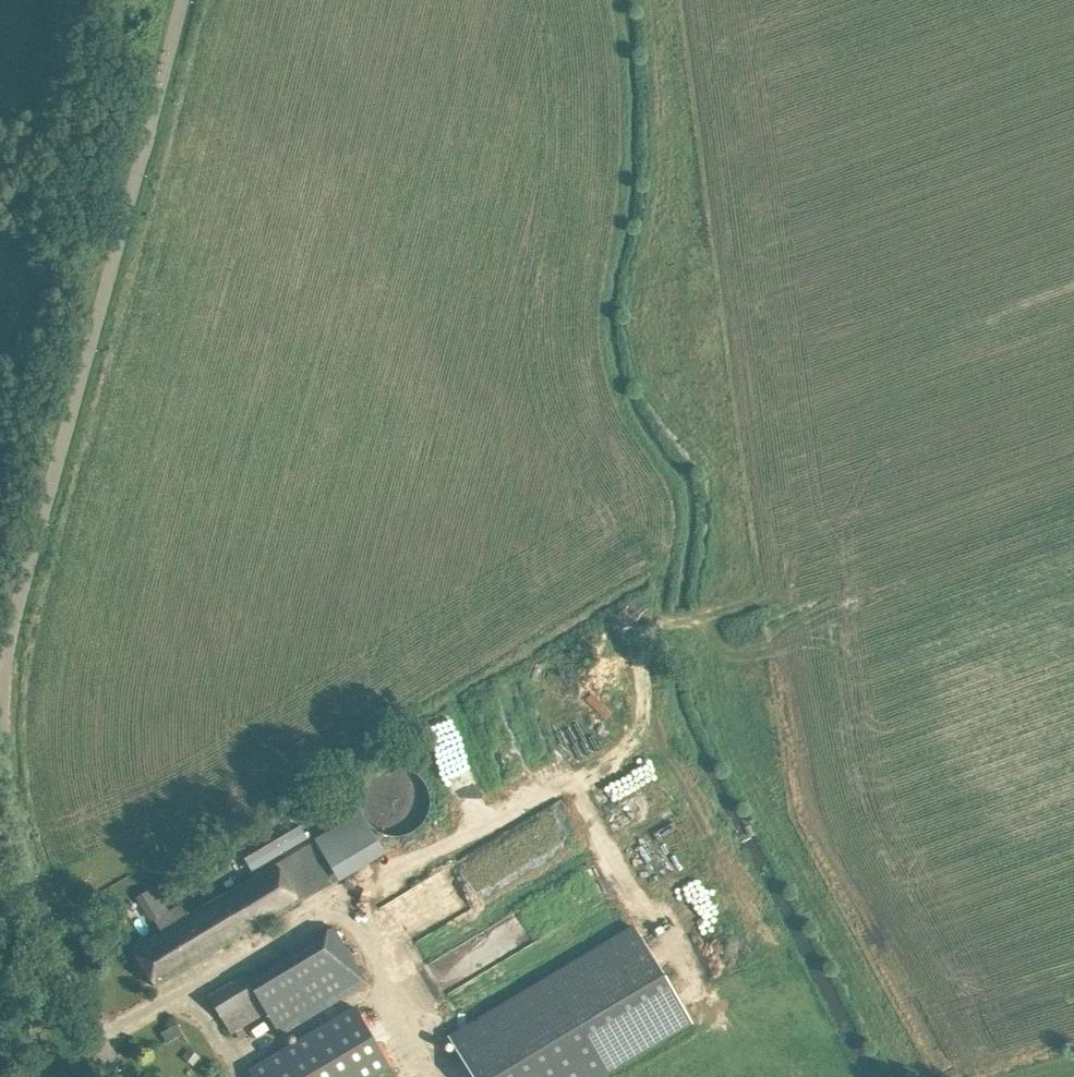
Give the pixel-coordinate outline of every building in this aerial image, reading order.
[(343,877),(391,849),(365,807),(318,835),(343,877)] [(306,823),(245,851),(251,866),(313,838),(306,823)] [(154,986),(173,974),(338,875),(316,838),(187,915),(180,904),(173,909),(154,920),(161,931),(132,948),(154,986)] [(230,1033),(249,1022),(266,1012),(279,1034),(366,983),(333,927),(246,978),(244,974),(208,996),(230,1033)] [(448,1038),(471,1076),(590,1076),(688,1018),(686,1015),(633,927),(448,1038)] [(388,1063),(354,1006),(250,1068),(255,1076),(365,1076),(388,1063)]
